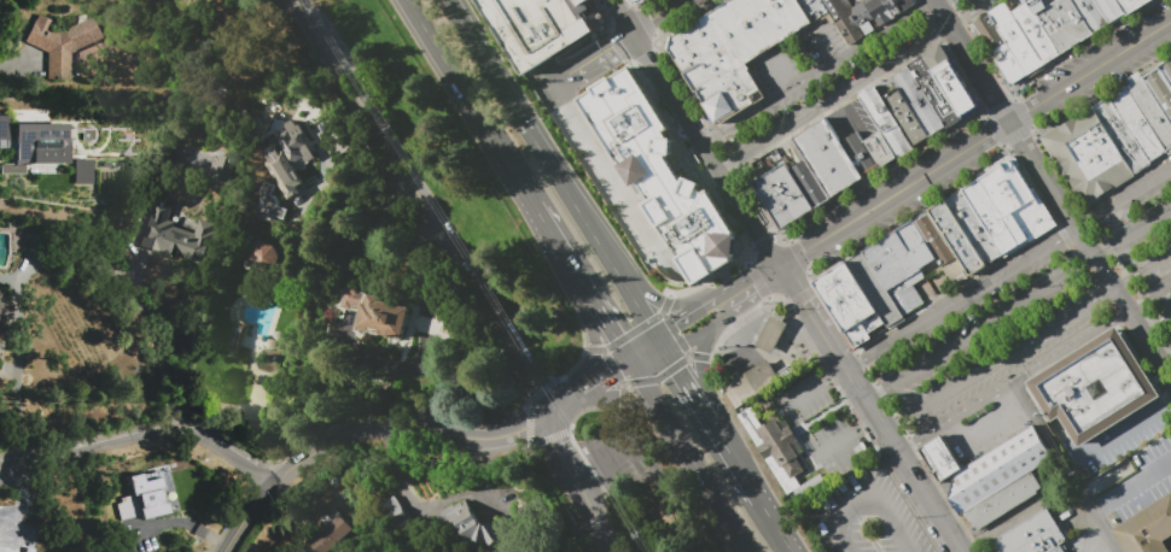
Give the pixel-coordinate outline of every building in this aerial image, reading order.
[(517,76),(596,31),(580,4),(588,0),(473,0),(517,76)] [(669,49),(717,128),(768,99),(745,65),(814,22),(800,0),(732,0),(672,39),(669,49)] [(814,22),(829,12),(822,0),(800,0),(814,22)] [(829,12),(822,0),(914,0),(916,4),(850,47),(829,12)] [(1030,2),(1062,55),(1095,35),(1073,0),(1043,0),(1028,0),(1030,2)] [(1095,35),(1112,25),(1096,0),(1073,0),(1095,35)] [(1112,25),(1129,14),(1120,0),(1096,0),(1112,25)] [(1129,14),(1152,0),(1120,0),(1129,14)] [(1012,13),(1044,66),(1062,55),(1030,2),(1012,13)] [(1006,4),(990,13),(1008,43),(1029,76),(1044,66),(1012,13),(1006,4)] [(974,24),(991,53),(1008,43),(990,13),(974,24)] [(60,33),(95,17),(105,37),(71,52),(70,80),(47,78),(48,53),(23,40),(34,19),(36,20),(39,14),(54,22),(51,28),(60,33)] [(1010,84),(1015,84),(1029,76),(1008,43),(991,53),(1010,84)] [(943,45),(925,55),(965,119),(983,107),(943,45)] [(925,55),(908,65),(910,67),(948,129),(965,119),(925,55)] [(1161,66),(1170,82),(1170,60),(1161,66)] [(1144,77),(1170,121),(1170,82),(1161,66),(1144,77)] [(931,139),(899,88),(893,78),(910,67),(948,129),(931,139)] [(1125,81),(1129,87),(1170,153),(1170,152),(1170,121),(1144,77),(1141,71),(1125,81)] [(875,87),(858,98),(881,131),(898,159),(914,149),(882,99),(875,87)] [(1129,87),(1111,98),(1153,164),(1170,153),(1129,87)] [(899,88),(882,99),(914,149),(931,139),(899,88)] [(1111,98),(1094,108),(1136,175),(1153,164),(1111,98)] [(1093,106),(1094,108),(1136,175),(1086,206),(1042,137),(1093,106)] [(12,110),(49,110),(49,123),(12,123),(12,110)] [(11,140),(0,140),(0,116),(11,116),(11,140)] [(827,119),(793,140),(806,160),(833,202),(866,182),(864,181),(841,142),(827,119)] [(16,124),(68,124),(69,164),(27,164),(16,164),(16,124)] [(275,137),(290,129),(290,130),(299,124),(305,133),(301,135),(309,149),(314,146),(320,155),(297,169),(293,164),(292,164),(275,137)] [(83,130),(95,130),(95,141),(83,141),(83,130)] [(898,159),(881,170),(864,142),(881,131),(898,159)] [(858,133),(841,142),(864,181),(881,170),(864,142),(858,133)] [(228,183),(236,158),(219,153),(212,178),(228,183)] [(692,155),(755,257),(704,288),(641,187),(692,155)] [(75,160),(93,160),(93,184),(75,184),(75,160)] [(790,171),(817,212),(833,202),(806,160),(790,171)] [(1009,163),(980,181),(1004,219),(1037,199),(1014,163),(1009,163)] [(16,164),(27,164),(27,175),(1,175),(1,164),(16,164)] [(786,164),(753,184),(782,233),(817,212),(790,171),(786,164)] [(980,181),(963,192),(1004,257),(1021,247),(1004,219),(980,181)] [(284,219),(255,211),(264,182),(275,186),(273,195),(276,196),(279,202),(278,206),(287,209),(284,219)] [(963,192),(946,202),(988,268),(1004,257),(963,192)] [(1041,199),(1037,199),(1004,219),(1021,247),(1059,227),(1041,199)] [(140,245),(150,215),(152,215),(156,200),(174,206),(169,221),(175,222),(174,228),(196,235),(200,219),(216,224),(204,265),(140,245)] [(946,202),(931,212),(972,277),(988,268),(946,202)] [(931,212),(972,277),(955,288),(938,260),(914,222),(931,212)] [(914,222),(938,260),(921,271),(897,233),(914,222)] [(897,233),(864,252),(905,317),(926,304),(915,286),(927,280),(921,271),(897,233)] [(246,263),(271,270),(278,246),(253,239),(246,263)] [(864,252),(849,263),(887,327),(890,330),(907,319),(905,317),(864,252)] [(812,284),(849,263),(887,327),(874,335),(876,340),(856,352),(812,284)] [(357,328),(362,309),(353,306),(351,310),(343,307),(348,289),(410,305),(402,340),(357,328)] [(520,305),(519,310),(522,315),(526,316),(531,313),(532,309),(530,304),(525,303),(520,305)] [(773,317),(756,347),(773,356),(788,327),(773,317)] [(234,322),(247,325),(239,353),(226,350),(234,322)] [(1030,386),(1054,424),(1061,419),(1080,452),(1163,399),(1119,327),(1030,386)] [(723,388),(768,360),(782,383),(738,410),(723,388)] [(759,431),(777,421),(783,430),(790,425),(800,442),(793,447),(800,458),(798,459),(806,472),(791,481),(759,431)] [(1033,425),(1054,459),(1033,472),(966,515),(961,518),(950,500),(956,475),(1033,425)] [(921,452),(943,438),(962,470),(939,483),(921,452)] [(127,475),(144,472),(146,481),(162,477),(165,491),(163,491),(165,501),(168,500),(170,512),(142,518),(141,515),(118,519),(115,504),(120,503),(118,497),(133,494),(127,475)] [(1033,472),(1045,492),(978,534),(966,515),(1033,472)] [(1115,527),(1170,493),(1170,551),(1131,551),(1115,527)] [(381,505),(396,497),(414,527),(400,535),(381,505)] [(442,512),(453,505),(455,506),(466,499),(484,524),(484,523),(488,527),(497,519),(505,529),(485,544),(470,540),(459,525),(455,528),(450,521),(448,522),(442,512)] [(353,528),(328,551),(310,551),(305,547),(325,528),(319,522),(333,509),(353,528)] [(1062,546),(1052,551),(1002,551),(996,541),(1049,510),(1068,541),(1062,546)]
